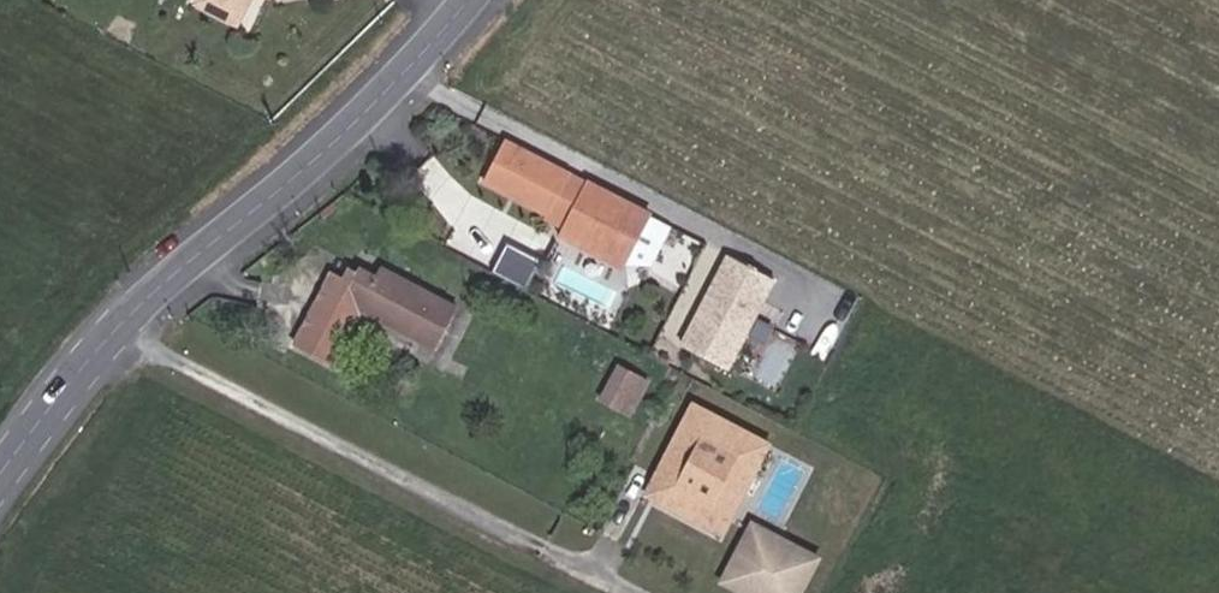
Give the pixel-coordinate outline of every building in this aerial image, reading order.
[(227,9),(267,28),(281,0),(232,0),(227,9)] [(564,212),(625,245),(650,197),(507,125),(485,165),(512,180),(515,175),(552,196),(560,180),(576,189),(566,210),(564,212)] [(549,200),(566,210),(576,189),(560,180),(552,196),(549,200)] [(625,245),(647,246),(667,207),(650,197),(625,245)] [(382,254),(387,247),(370,237),(366,245),(382,254)] [(507,241),(493,268),(524,285),(539,258),(507,241)] [(347,262),(353,265),(360,254),(341,243),(329,266),(342,272),(347,262)] [(441,330),(463,289),(387,247),(382,254),(366,245),(360,254),(353,265),(347,262),(342,272),(329,266),(302,315),(339,336),(371,279),(407,298),(401,307),(441,330)] [(667,343),(732,370),(772,273),(707,246),(667,343)] [(754,369),(782,381),(799,339),(753,320),(747,334),(765,341),(754,369)] [(647,359),(626,348),(611,378),(632,389),(647,359)] [(657,364),(647,359),(632,389),(641,393),(657,364)] [(707,412),(717,394),(703,386),(693,405),(707,412)] [(764,418),(717,394),(707,412),(693,405),(666,457),(680,464),(671,483),(718,507),(764,418)] [(732,514),(778,426),(764,418),(718,507),(732,514)] [(680,464),(666,457),(657,475),(671,483),(680,464)] [(817,559),(789,545),(799,524),(765,506),(736,563),(796,592),(800,592),(817,559)]
